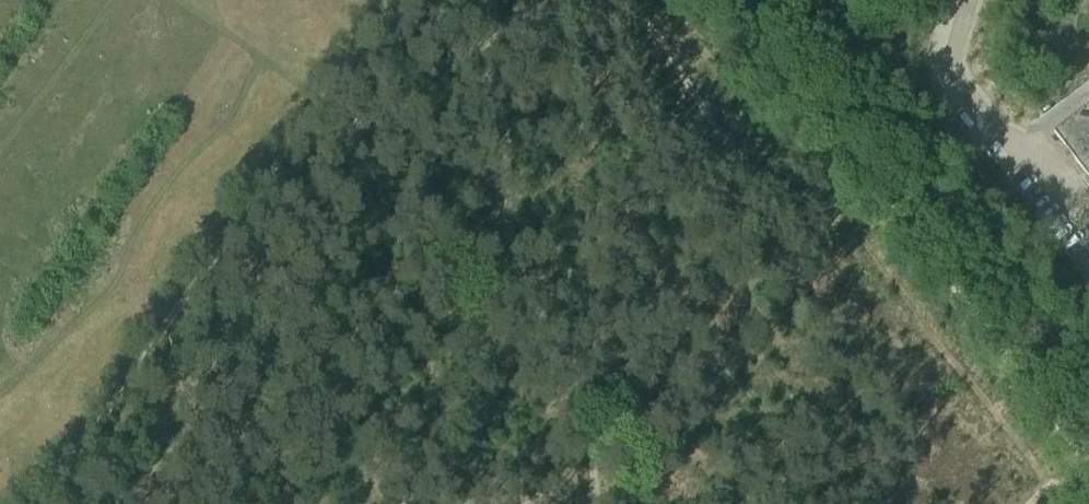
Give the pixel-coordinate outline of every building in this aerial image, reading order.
[(1088,177),(1088,107),(1055,132),(1088,177)]
